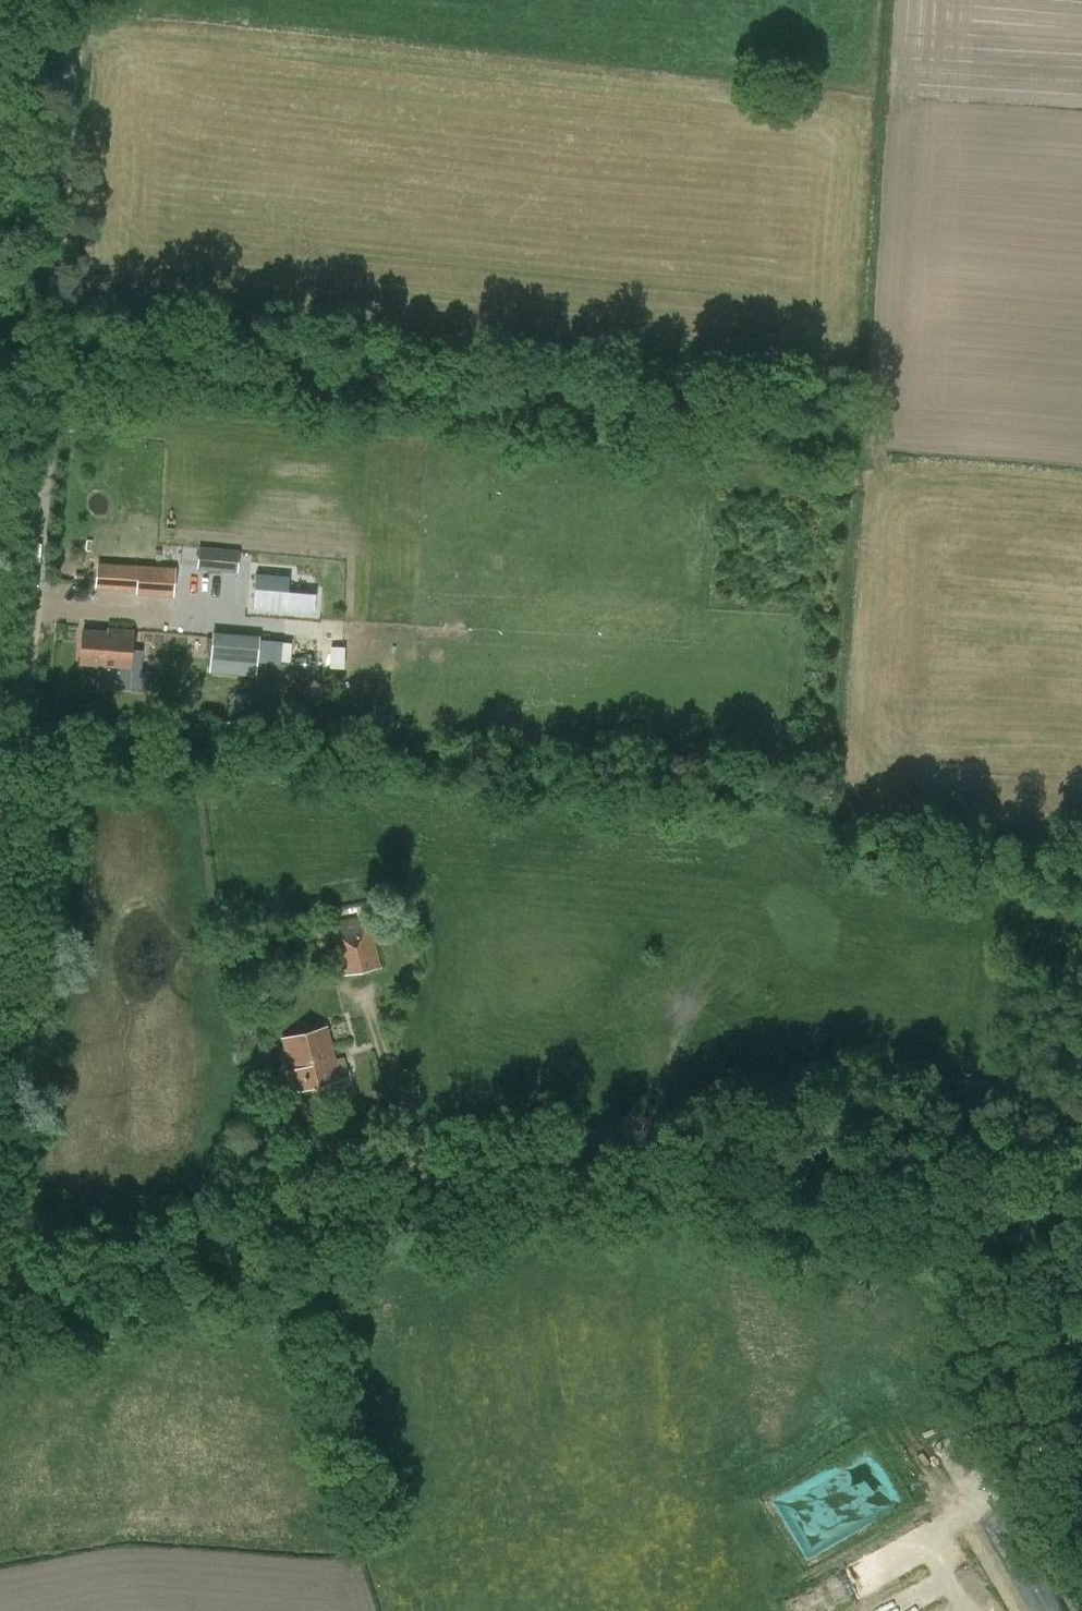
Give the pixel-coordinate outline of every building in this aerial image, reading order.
[(238,575),(239,553),(199,549),(197,571),(238,575)] [(97,569),(95,589),(139,591),(139,595),(154,596),(154,592),(172,593),(174,569),(108,564),(108,569),(97,569)] [(280,578),(250,575),(247,607),(310,613),(311,598),(279,595),(280,578)] [(98,667),(97,688),(130,690),(131,671),(133,631),(108,630),(107,631),(82,630),(80,665),(98,667)] [(281,662),(284,638),(213,632),(210,672),(256,676),(258,660),(281,662)] [(369,915),(330,923),(341,976),(380,968),(369,915)] [(282,1039),(290,1071),(286,1072),(291,1092),(340,1080),(327,1027),(282,1039)]
